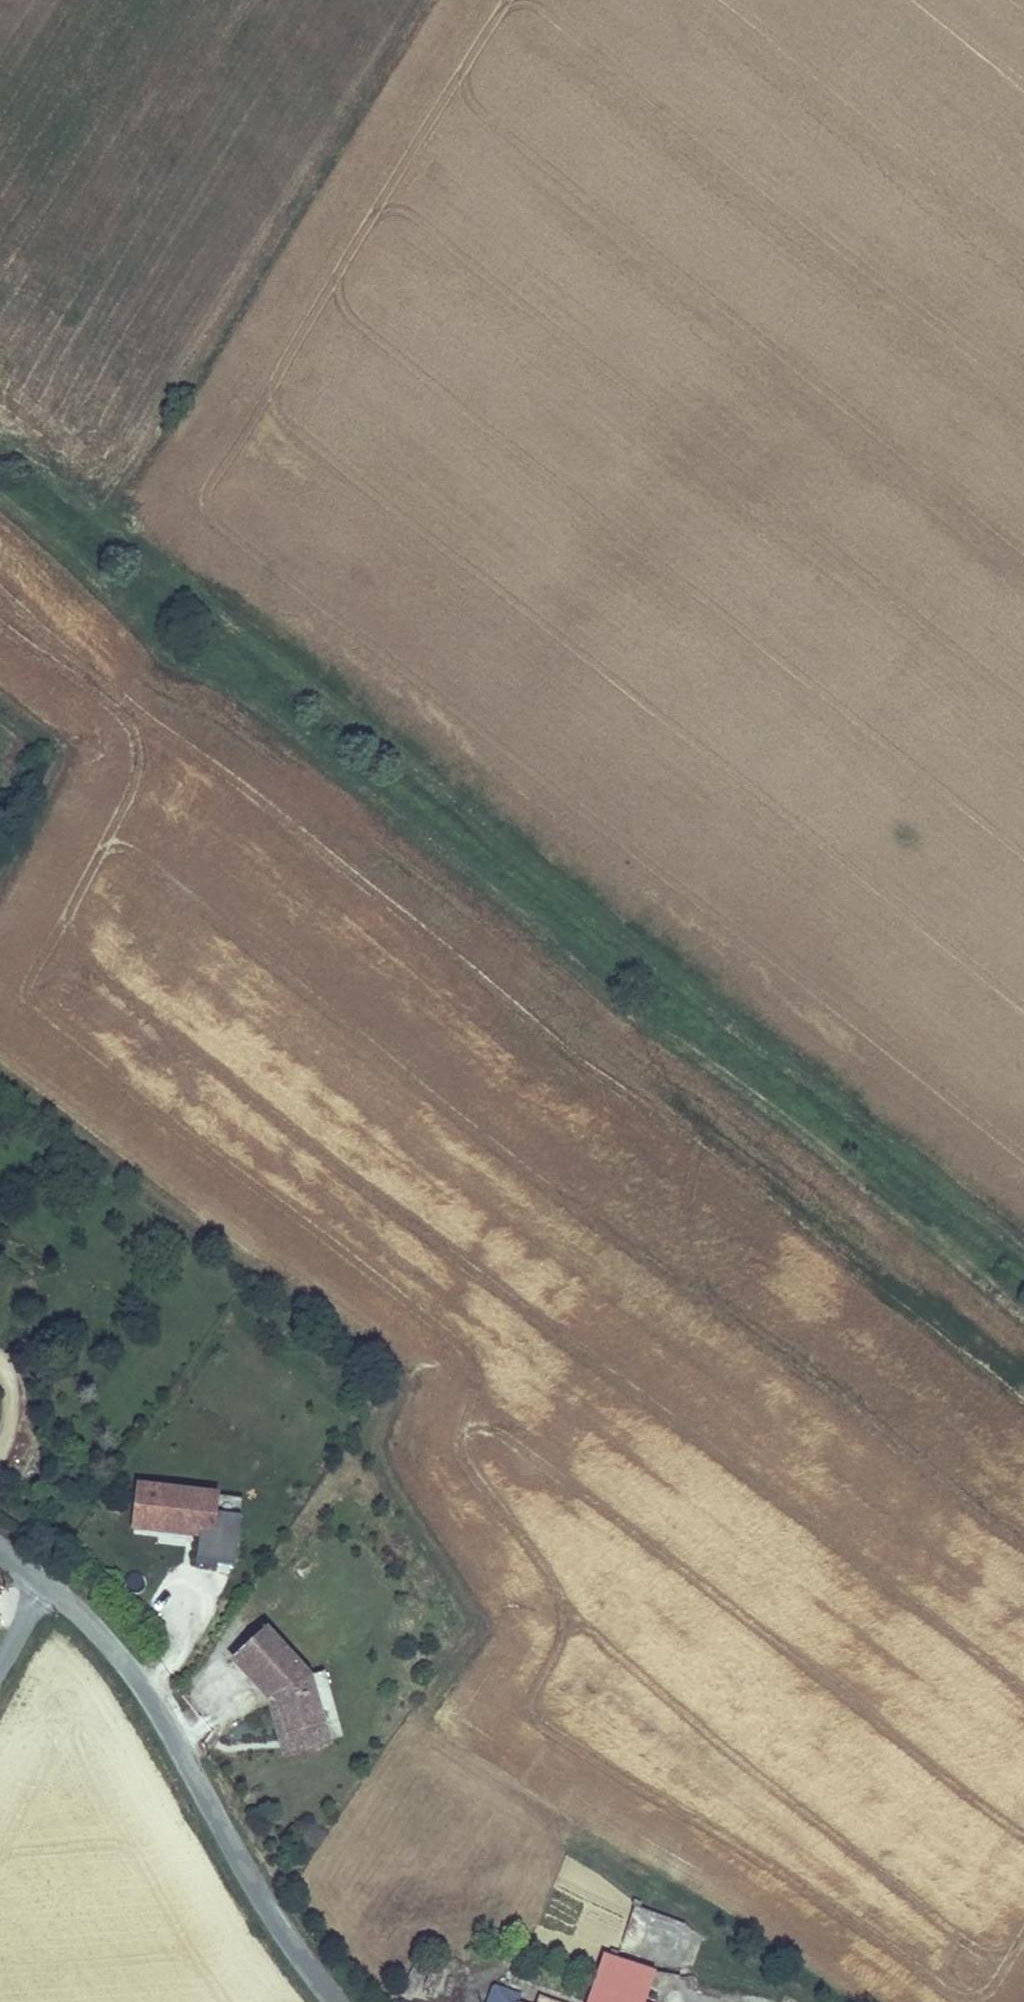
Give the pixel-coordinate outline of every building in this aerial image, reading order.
[(248,1575),(255,1524),(229,1520),(231,1504),(183,1496),(180,1513),(151,1509),(146,1535),(212,1545),(208,1569),(248,1575)] [(311,1721),(302,1675),(256,1624),(223,1656),(254,1693),(262,1690),(271,1709),(275,1728),(311,1721)] [(656,1963),(602,1946),(584,2001),(664,2001),(645,1996),(656,1963)] [(517,2000),(521,1988),(493,1979),(485,2001),(524,2001),(517,2000)] [(536,1988),(532,2001),(579,2001),(536,1988)]
